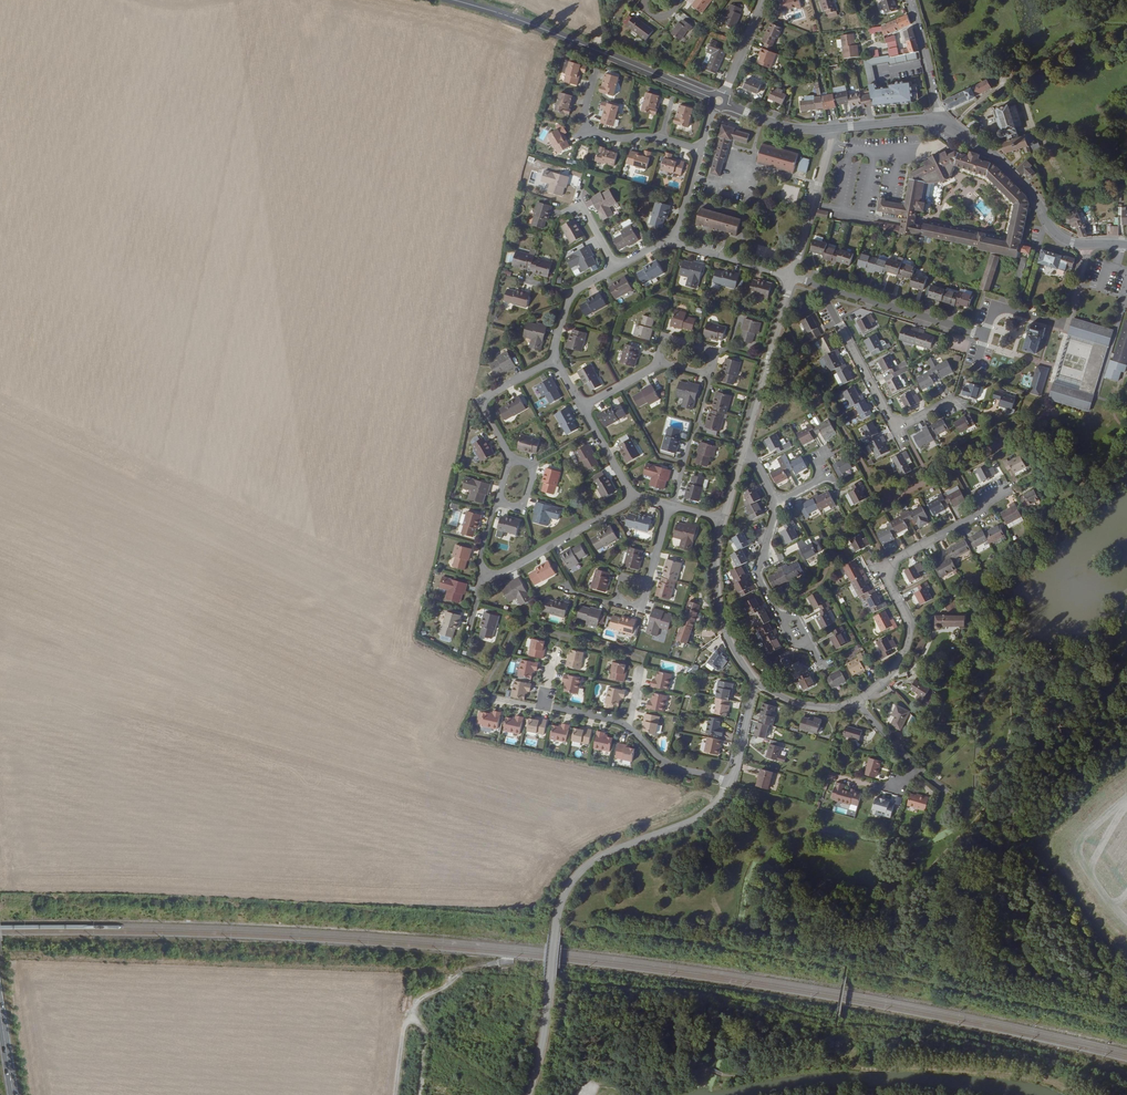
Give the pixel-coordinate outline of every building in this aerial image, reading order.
[(712,0),(696,0),(691,7),(701,14),(712,0)] [(798,0),(784,0),(779,2),(782,12),(795,8),(796,10),(800,9),(798,0)] [(832,0),(818,0),(819,1),(821,1),(824,11),(825,11),(826,15),(837,12),(836,8),(834,8),(832,0)] [(884,14),(896,11),(894,4),(893,5),(892,0),(880,0),(884,14)] [(739,14),(741,9),(729,5),(727,9),(729,10),(722,25),(733,30),(739,15),(739,14)] [(903,17),(906,26),(912,24),(909,14),(903,17)] [(645,42),(652,32),(633,17),(625,27),(645,42)] [(897,19),(900,29),(906,26),(903,17),(897,19)] [(882,26),(884,36),(900,29),(897,19),(882,26)] [(671,35),(681,41),(689,30),(690,32),(693,28),(683,21),(680,25),(679,24),(671,35)] [(762,49),(771,53),(774,47),(772,46),(775,38),(777,39),(781,28),(771,24),(768,30),(765,38),(763,37),(761,42),(765,43),(762,49)] [(916,39),(913,29),(906,32),(908,42),(916,39)] [(860,56),(859,49),(856,49),(853,33),(841,36),(845,59),(860,56)] [(916,39),(908,42),(909,46),(910,48),(918,46),(916,39)] [(888,43),(891,57),(900,55),(899,50),(896,40),(888,43)] [(706,53),(707,53),(712,55),(708,64),(706,70),(715,74),(724,52),(715,48),(716,43),(711,41),(706,53)] [(908,48),(904,49),(905,54),(916,52),(920,52),(918,45),(918,46),(910,48),(908,48)] [(769,69),(775,54),(771,53),(762,49),(761,49),(759,56),(761,56),(760,58),(758,64),(769,69)] [(870,52),(872,58),(881,57),(879,50),(870,52)] [(872,58),(864,60),(868,79),(875,78),(872,65),(888,62),(888,65),(917,60),(916,52),(905,54),(900,55),(891,57),(890,57),(889,55),(881,57),(872,58)] [(712,55),(707,53),(703,63),(708,64),(712,55)] [(576,85),(578,76),(577,76),(578,71),(579,71),(584,73),(585,66),(569,61),(567,67),(566,68),(565,72),(565,73),(563,81),(576,85)] [(602,79),(602,80),(603,80),(602,83),(601,82),(598,92),(612,96),(617,77),(604,73),(603,75),(602,79)] [(875,78),(868,79),(871,91),(872,95),(874,106),(891,105),(897,104),(914,102),(914,99),(918,99),(916,81),(911,82),(911,79),(899,80),(900,83),(888,85),(887,79),(875,81),(875,78)] [(952,97),(943,102),(948,111),(955,107),(991,87),(992,88),(996,86),(992,78),(988,80),(987,79),(970,88),(952,97)] [(756,94),(760,85),(746,80),(743,88),(756,94)] [(814,108),(822,107),(820,97),(818,87),(814,88),(816,97),(813,98),(813,99),(799,102),(800,111),(814,109),(814,108)] [(782,105),(785,96),(781,94),(782,92),(776,89),(775,92),(772,90),(768,99),(782,105)] [(833,93),(833,94),(835,103),(843,101),(844,103),(849,102),(848,96),(847,90),(833,93)] [(568,105),(570,105),(572,95),(559,92),(554,111),(567,114),(567,113),(568,113),(570,109),(569,109),(569,108),(568,108),(568,105)] [(655,105),(656,106),(659,96),(646,92),(640,111),(654,115),(654,114),(655,114),(656,110),(655,109),(656,108),(654,107),(655,105)] [(860,93),(851,95),(853,107),(863,104),(861,97),(860,93)] [(833,94),(820,97),(822,107),(823,110),(836,107),(835,105),(835,103),(833,94)] [(864,108),(874,106),(872,95),(861,97),(863,104),(864,108)] [(599,107),(603,108),(605,109),(604,111),(603,115),(602,114),(599,122),(612,126),(614,117),(616,116),(617,113),(616,111),(618,106),(601,101),(599,107)] [(677,116),(675,116),(675,117),(674,117),(673,121),(673,122),(673,123),(687,127),(692,108),(678,104),(676,113),(677,114),(677,116)] [(1018,137),(1019,137),(1016,127),(1023,124),(1017,104),(1009,106),(1008,105),(994,110),(1000,130),(999,132),(999,134),(999,135),(1001,136),(1002,137),(1003,136),(1004,136),(1006,133),(1008,141),(1016,138),(1016,137),(1017,136),(1018,137)] [(979,121),(973,117),(967,126),(973,130),(979,121)] [(568,146),(564,139),(563,140),(562,136),(561,137),(560,135),(561,134),(565,132),(562,126),(547,135),(549,139),(549,141),(551,144),(552,145),(557,153),(568,146)] [(731,142),(731,140),(732,139),(735,139),(735,141),(746,144),(748,135),(733,131),(734,129),(721,126),(718,138),(720,138),(709,174),(719,177),(729,141),(731,142)] [(1004,151),(1005,153),(1006,152),(1006,154),(1008,153),(1007,152),(1013,150),(1013,151),(1014,151),(1014,150),(1019,149),(1019,150),(1021,149),(1021,148),(1024,147),(1026,152),(1031,151),(1029,145),(1026,135),(1025,133),(1024,134),(1024,135),(1019,137),(1018,137),(1017,136),(1016,137),(1016,138),(1008,141),(1004,142),(1004,140),(1002,141),(1003,142),(1001,142),(1002,144),(1003,143),(1005,151),(1004,151)] [(1032,133),(1026,135),(1029,145),(1035,143),(1032,133)] [(792,174),(798,155),(762,145),(760,151),(759,151),(757,157),(758,158),(756,164),(792,174)] [(604,150),(605,149),(603,149),(604,148),(600,147),(598,147),(594,160),(613,166),(617,152),(607,150),(606,151),(604,150)] [(644,150),(642,154),(642,156),(640,156),(640,155),(636,154),(637,152),(629,151),(625,163),(635,166),(635,167),(639,168),(639,167),(646,169),(650,152),(644,150)] [(994,163),(979,158),(981,154),(971,150),(969,155),(956,151),(949,155),(948,151),(942,154),(941,152),(938,153),(939,154),(932,157),(932,156),(930,157),(930,159),(925,161),(926,165),(911,172),(905,203),(885,199),(886,196),(881,195),(878,209),(903,214),(901,225),(876,220),(874,228),(896,232),(901,233),(902,234),(903,234),(904,233),(908,234),(907,235),(909,236),(910,235),(914,236),(914,237),(916,236),(915,234),(924,236),(977,247),(977,249),(979,249),(992,252),(1000,254),(1006,255),(1016,257),(1016,258),(1017,257),(1018,251),(1019,247),(1020,245),(1019,245),(1028,204),(1025,196),(1000,169),(994,163)] [(683,162),(675,160),(672,160),(669,160),(670,158),(671,154),(664,152),(660,169),(665,170),(666,171),(670,173),(671,172),(680,174),(683,162)] [(805,173),(809,160),(801,158),(797,171),(805,173)] [(1027,160),(1018,169),(1023,174),(1025,172),(1030,177),(1035,171),(1031,166),(1031,165),(1027,160)] [(554,173),(548,172),(547,175),(543,174),(541,181),(549,184),(547,191),(561,195),(563,187),(563,184),(565,185),(568,177),(559,174),(558,177),(553,176),(554,173)] [(1116,178),(1109,182),(1114,193),(1121,189),(1116,178)] [(610,189),(603,193),(600,195),(599,192),(592,196),(596,204),(598,203),(601,208),(599,209),(602,213),(604,211),(606,216),(614,212),(610,205),(617,201),(610,189)] [(546,219),(550,206),(536,202),(532,216),(533,216),(531,224),(542,227),(544,219),(546,219)] [(666,219),(669,205),(655,202),(651,215),(652,215),(650,224),(661,227),(663,218),(666,219)] [(829,211),(819,208),(817,216),(828,218),(829,211)] [(1115,216),(1119,216),(1118,225),(1126,226),(1126,211),(1119,211),(1119,209),(1115,208),(1115,216)] [(735,236),(740,220),(700,209),(695,225),(700,226),(701,225),(710,228),(710,229),(720,232),(721,231),(730,233),(730,234),(735,236)] [(1082,237),(1087,236),(1084,228),(1085,227),(1084,225),(1082,225),(1076,210),(1071,213),(1082,237)] [(570,242),(583,235),(576,223),(575,224),(573,220),(561,226),(570,242)] [(630,226),(622,230),(624,233),(621,234),(612,239),(618,249),(627,244),(628,246),(638,240),(630,226)] [(1114,236),(1115,227),(1103,227),(1103,236),(1114,236)] [(827,246),(828,243),(814,239),(811,250),(825,254),(827,246)] [(575,253),(571,255),(572,258),(567,261),(571,268),(579,264),(582,271),(595,264),(591,257),(589,254),(592,253),(587,246),(580,250),(581,252),(576,254),(575,253)] [(837,260),(840,250),(827,246),(825,254),(824,257),(832,260),(831,263),(836,264),(837,260)] [(1030,249),(1019,247),(1018,251),(1020,252),(1023,253),(1022,257),(1027,259),(1030,249)] [(854,253),(841,249),(840,250),(837,260),(851,264),(854,253)] [(526,267),(530,268),(533,257),(534,255),(516,250),(512,264),(519,266),(519,265),(526,267)] [(1061,255),(1041,250),(1038,262),(1064,270),(1066,264),(1059,261),(1061,255)] [(870,271),(875,256),(861,252),(858,263),(867,266),(866,269),(870,271)] [(988,290),(1000,254),(992,252),(980,288),(988,290)] [(1061,254),(1061,255),(1059,261),(1066,264),(1068,256),(1061,254)] [(885,269),(888,260),(875,256),(870,271),(875,272),(876,269),(884,272),(885,269)] [(899,273),(903,262),(904,257),(899,256),(898,260),(888,258),(888,260),(885,269),(899,273)] [(1068,256),(1066,264),(1072,265),(1074,258),(1068,256)] [(530,268),(530,269),(534,270),(540,272),(540,273),(547,276),(551,262),(533,257),(530,268)] [(1026,262),(1027,259),(1022,257),(1020,258),(1015,276),(1016,278),(1021,279),(1023,272),(1026,262)] [(661,274),(654,261),(642,269),(643,270),(636,275),(641,284),(649,280),(650,281),(661,274)] [(702,265),(694,263),(693,265),(690,265),(683,262),(679,276),(687,278),(685,286),(693,288),(695,283),(697,284),(699,279),(696,278),(698,273),(700,273),(702,265)] [(913,274),(915,266),(903,262),(899,273),(898,276),(902,277),(903,275),(912,278),(913,274)] [(1066,264),(1064,270),(1062,276),(1068,278),(1072,265),(1066,264)] [(734,289),(738,275),(725,271),(724,273),(716,271),(712,282),(721,284),(720,285),(734,289)] [(926,277),(913,274),(912,278),(910,284),(923,288),(926,277)] [(623,277),(618,280),(618,282),(611,285),(608,287),(615,299),(631,290),(623,277)] [(771,285),(764,283),(764,284),(757,282),(752,281),(749,294),(767,299),(771,285)] [(928,295),(942,299),(945,288),(931,284),(928,295)] [(949,305),(954,306),(955,304),(958,292),(945,288),(942,299),(950,302),(949,305)] [(525,307),(529,293),(515,289),(515,292),(507,289),(503,300),(511,303),(525,307)] [(964,291),(959,290),(958,292),(955,304),(959,305),(960,303),(969,305),(972,294),(971,294),(964,291)] [(593,312),(605,305),(598,293),(586,300),(587,302),(580,306),(585,316),(592,311),(593,312)] [(694,320),(685,318),(683,317),(683,313),(675,311),(671,327),(681,330),(682,328),(691,331),(694,320)] [(871,314),(857,321),(864,332),(874,327),(871,323),(875,321),(871,314)] [(809,337),(819,331),(811,316),(801,321),(809,337)] [(1107,350),(1114,328),(1074,316),(1069,331),(1095,340),(1093,346),(1107,350)] [(642,317),(640,326),(639,328),(636,327),(633,336),(648,340),(652,329),(650,329),(653,320),(642,317)] [(751,343),(754,334),(754,332),(757,333),(760,324),(745,319),(742,331),(743,331),(741,340),(751,343)] [(1126,319),(1114,359),(1111,358),(1106,375),(1118,379),(1121,369),(1124,370),(1126,365),(1126,363),(1125,363),(1126,357),(1126,319)] [(546,325),(538,323),(537,325),(534,325),(527,322),(523,336),(531,338),(528,346),(537,348),(538,343),(541,343),(542,339),(541,338),(542,333),(544,333),(546,325)] [(1046,326),(1031,322),(1028,324),(1026,330),(1027,332),(1029,333),(1024,348),(1036,352),(1041,337),(1043,337),(1046,326)] [(703,337),(710,339),(710,337),(718,339),(722,341),(725,328),(707,323),(703,337)] [(915,344),(920,328),(914,327),(913,330),(903,327),(899,339),(915,344)] [(925,330),(920,328),(915,344),(932,350),(935,336),(924,333),(925,330)] [(572,330),(571,334),(570,342),(568,342),(566,348),(580,352),(585,334),(572,330)] [(811,340),(821,334),(819,331),(809,337),(811,340)] [(1095,340),(1069,331),(1067,338),(1093,346),(1095,340)] [(819,340),(827,355),(838,349),(833,339),(835,337),(833,332),(819,340)] [(882,345),(880,341),(876,334),(864,340),(871,352),(876,349),(878,353),(888,348),(886,343),(882,345)] [(633,367),(635,361),(634,361),(636,353),(637,349),(624,345),(619,363),(633,367)] [(1089,408),(1107,350),(1093,346),(1082,382),(1079,388),(1054,380),(1049,396),(1089,408)] [(823,356),(831,371),(842,364),(838,355),(841,354),(838,348),(838,349),(827,355),(823,356)] [(506,352),(498,356),(499,359),(497,361),(489,365),(494,375),(503,370),(504,372),(514,366),(506,352)] [(892,373),(902,368),(899,364),(896,365),(890,355),(879,360),(885,372),(890,369),(892,373)] [(932,357),(927,359),(931,366),(935,375),(939,373),(941,376),(953,370),(947,359),(936,364),(932,357)] [(735,377),(739,364),(726,360),(722,373),(724,374),(721,382),(732,385),(735,377)] [(845,363),(842,364),(835,369),(837,372),(843,384),(854,379),(845,363)] [(590,391),(600,386),(596,379),(597,378),(590,366),(577,373),(584,385),(585,384),(590,391)] [(932,378),(936,376),(935,375),(931,366),(926,368),(927,371),(923,373),(917,377),(923,389),(935,383),(932,378)] [(907,372),(904,367),(902,368),(892,373),(890,374),(892,379),(887,381),(893,393),(904,387),(900,380),(898,376),(901,374),(907,372)] [(843,384),(837,372),(834,374),(840,385),(843,384)] [(1056,374),(1054,380),(1079,388),(1082,382),(1056,374)] [(1035,375),(1030,383),(1037,386),(1041,378),(1035,375)] [(536,387),(540,394),(543,392),(544,395),(549,404),(559,398),(554,389),(555,389),(550,379),(536,387)] [(983,385),(967,380),(962,393),(978,398),(983,385)] [(698,387),(690,384),(689,387),(686,386),(679,384),(675,398),(682,400),(680,407),(689,410),(690,405),(693,405),(694,401),(692,400),(694,394),(696,394),(698,387)] [(638,407),(647,402),(649,401),(651,404),(658,400),(651,386),(640,392),(641,393),(633,398),(638,407)] [(855,405),(864,400),(861,394),(859,395),(853,386),(842,392),(850,407),(855,405)] [(1004,390),(999,389),(996,398),(1001,400),(999,406),(1008,408),(1011,410),(1015,397),(1003,394),(1004,390)] [(911,391),(901,396),(907,408),(922,401),(917,393),(913,395),(911,391)] [(716,393),(714,399),(716,399),(714,407),(713,407),(712,411),(724,415),(725,415),(730,397),(716,393)] [(525,409),(518,396),(506,403),(506,405),(499,409),(505,419),(512,415),(513,416),(525,409)] [(872,414),(864,400),(855,405),(862,419),(872,414)] [(625,416),(619,406),(612,410),(611,408),(598,415),(606,428),(618,421),(617,420),(625,416)] [(566,435),(576,429),(571,422),(573,420),(566,408),(553,415),(561,428),(562,427),(566,435)] [(724,415),(712,411),(711,411),(710,415),(708,423),(706,423),(705,429),(718,433),(724,415)] [(970,414),(954,423),(959,432),(975,424),(970,414)] [(816,431),(817,433),(821,431),(824,436),(835,430),(830,419),(818,425),(817,422),(812,424),(816,431)] [(943,419),(928,428),(933,438),(949,429),(943,419)] [(870,442),(881,436),(872,421),(862,427),(870,442)] [(812,424),(811,422),(806,424),(808,427),(797,433),(803,444),(815,438),(812,433),(816,431),(812,424)] [(928,428),(927,426),(921,429),(923,432),(914,437),(919,448),(934,440),(933,438),(928,428)] [(677,439),(679,431),(668,427),(666,436),(665,436),(662,449),(675,453),(679,440),(677,439)] [(777,433),(766,439),(772,450),(777,448),(779,452),(792,445),(790,440),(786,442),(784,438),(781,439),(777,433)] [(883,435),(881,436),(870,442),(869,442),(877,457),(888,451),(883,441),(886,440),(883,435)] [(623,445),(630,440),(627,436),(620,440),(623,445)] [(518,451),(524,452),(524,450),(532,453),(536,454),(540,442),(522,437),(518,451)] [(485,442),(483,438),(472,444),(481,460),(493,454),(486,441),(485,442)] [(630,440),(623,445),(619,446),(621,450),(625,457),(623,457),(627,463),(639,456),(630,440)] [(707,467),(709,458),(710,455),(713,456),(715,447),(700,443),(697,454),(699,455),(696,464),(707,467)] [(576,459),(578,461),(580,459),(582,461),(586,470),(596,464),(591,456),(593,455),(587,445),(574,453),(572,452),(570,453),(569,456),(572,461),(576,459)] [(901,475),(911,470),(909,465),(913,463),(906,450),(892,458),(901,475)] [(1008,457),(1004,459),(1009,468),(1013,466),(1016,471),(1027,465),(1021,454),(1010,460),(1008,457)] [(785,461),(790,470),(793,468),(796,473),(808,467),(802,455),(791,461),(790,458),(785,461)] [(785,461),(783,457),(779,459),(781,463),(780,463),(780,462),(775,465),(774,467),(775,469),(771,472),(777,483),(788,477),(786,472),(790,470),(785,461)] [(849,459),(834,466),(840,477),(844,475),(843,474),(854,468),(849,459)] [(988,478),(991,476),(997,473),(994,466),(989,468),(987,463),(977,468),(984,480),(988,478)] [(657,467),(652,466),(651,468),(646,467),(644,475),(652,477),(650,485),(663,489),(666,481),(666,478),(668,479),(670,471),(662,469),(662,470),(657,469),(657,467)] [(556,486),(560,472),(546,469),(542,482),(544,483),(542,491),(552,494),(555,486),(556,486)] [(592,478),(594,482),(603,477),(601,473),(592,478)] [(615,491),(612,486),(610,487),(607,480),(604,476),(603,477),(594,482),(593,483),(602,499),(615,491)] [(685,497),(698,501),(702,488),(701,488),(704,479),(693,476),(690,485),(689,484),(685,497)] [(475,481),(470,479),(469,483),(464,481),(462,489),(470,492),(468,499),(481,503),(483,495),(484,493),(486,493),(489,485),(483,483),(483,485),(475,483),(475,481)] [(851,494),(856,503),(856,504),(867,498),(862,487),(865,485),(863,481),(853,486),(855,490),(850,493),(851,494)] [(758,501),(762,498),(758,490),(760,488),(758,484),(745,491),(749,500),(745,502),(748,506),(758,501)] [(949,494),(960,488),(958,485),(947,491),(947,492),(949,494)] [(947,501),(948,503),(952,501),(955,505),(966,499),(960,488),(949,494),(947,492),(943,494),(947,501)] [(1036,488),(1021,496),(1026,505),(1041,498),(1036,488)] [(820,509),(821,510),(831,504),(833,507),(837,505),(830,492),(821,496),(819,493),(813,496),(815,498),(820,509)] [(943,503),(947,501),(943,494),(942,492),(938,494),(940,497),(929,503),(935,514),(946,508),(943,503)] [(853,505),(856,503),(851,494),(847,496),(853,505)] [(814,512),(820,509),(815,498),(801,505),(806,516),(814,512)] [(765,513),(758,501),(748,506),(751,514),(749,515),(752,520),(765,513)] [(1009,523),(1024,516),(1016,501),(1011,504),(1012,507),(1003,512),(1009,523)] [(544,507),(545,505),(536,503),(534,511),(537,512),(536,514),(534,522),(547,526),(549,518),(557,520),(559,512),(555,511),(556,508),(551,507),(550,509),(544,507)] [(909,507),(905,509),(910,519),(912,517),(915,522),(928,516),(926,511),(927,510),(923,504),(911,510),(909,507)] [(891,521),(896,530),(897,532),(908,526),(909,526),(906,521),(910,519),(905,509),(901,512),(903,515),(891,521)] [(456,526),(459,512),(452,510),(449,524),(456,526)] [(476,529),(480,516),(466,512),(462,525),(463,526),(461,534),(472,537),(474,529),(476,529)] [(647,533),(650,522),(651,518),(637,515),(637,516),(629,514),(626,525),(634,528),(634,529),(647,533)] [(1026,520),(1024,516),(1009,523),(1011,528),(1026,520)] [(520,521),(513,519),(513,521),(506,519),(501,517),(498,530),(503,532),(516,535),(520,521)] [(886,521),(887,523),(889,526),(884,529),(878,532),(884,543),(895,538),(892,532),(896,530),(891,521),(890,519),(886,521)] [(793,520),(785,524),(787,529),(782,532),(788,543),(799,537),(793,526),(796,524),(793,520)] [(655,523),(650,522),(647,533),(634,529),(631,537),(650,543),(655,523)] [(697,527),(689,525),(688,528),(685,527),(677,524),(673,538),(681,541),(679,548),(688,550),(689,545),(691,546),(693,541),(691,541),(693,534),(695,535),(697,527)] [(985,533),(989,540),(990,543),(1006,534),(1005,532),(1001,524),(985,533)] [(908,526),(897,532),(900,536),(910,530),(908,526)] [(617,539),(610,527),(598,534),(598,535),(591,539),(597,550),(605,545),(605,546),(617,539)] [(985,533),(983,530),(969,537),(975,547),(989,540),(985,533)] [(743,549),(754,543),(752,538),(749,539),(744,531),(734,537),(741,550),(743,549)] [(860,533),(850,538),(857,550),(870,543),(867,536),(863,538),(860,533)] [(957,544),(948,549),(953,559),(972,549),(966,539),(957,544)] [(808,546),(806,542),(798,546),(800,548),(806,560),(818,553),(822,551),(817,541),(813,544),(808,546)] [(455,545),(453,554),(456,555),(455,557),(452,567),(463,570),(466,560),(467,561),(471,550),(455,545)] [(568,569),(576,564),(575,561),(577,560),(585,555),(580,546),(571,550),(571,549),(560,554),(568,569)] [(641,554),(642,550),(630,547),(625,564),(639,568),(643,555),(641,554)] [(741,550),(733,554),(739,567),(742,565),(750,561),(743,549),(741,550)] [(950,573),(958,569),(954,560),(954,561),(952,557),(947,560),(948,563),(939,568),(943,576),(950,573)] [(667,560),(666,566),(668,566),(665,575),(664,578),(675,582),(676,582),(681,564),(667,560)] [(856,560),(844,566),(852,581),(867,573),(864,567),(860,569),(856,560)] [(922,560),(905,569),(912,581),(922,575),(920,571),(926,567),(922,560)] [(788,564),(783,566),(790,580),(805,572),(799,561),(789,567),(788,564)] [(554,575),(547,562),(535,569),(536,571),(528,575),(534,585),(542,581),(554,575)] [(749,577),(742,565),(739,567),(732,571),(735,578),(733,579),(736,584),(746,578),(749,577)] [(790,580),(783,566),(778,569),(779,572),(770,577),(776,588),(790,580)] [(605,592),(607,586),(605,585),(608,578),(609,574),(596,570),(591,588),(605,592)] [(860,596),(872,589),(867,580),(870,578),(867,573),(852,581),(860,596)] [(675,582),(664,578),(662,578),(661,582),(659,590),(657,590),(656,596),(670,600),(675,582)] [(750,587),(746,578),(736,584),(742,597),(755,590),(753,586),(750,587)] [(516,579),(509,583),(511,585),(508,587),(501,591),(508,603),(514,599),(518,607),(526,602),(524,598),(526,597),(523,592),(522,593),(519,588),(521,587),(516,579)] [(452,581),(447,580),(446,582),(441,581),(439,589),(446,591),(444,598),(458,602),(460,595),(460,593),(463,593),(465,585),(457,582),(457,584),(452,583),(452,581)] [(928,580),(919,585),(921,589),(916,592),(922,604),(934,598),(928,586),(931,584),(928,580)] [(874,612),(888,605),(886,601),(882,603),(874,588),(872,589),(860,596),(862,600),(866,597),(874,612)] [(830,606),(833,605),(830,600),(827,601),(821,590),(810,597),(816,608),(821,605),(823,610),(830,606)] [(754,614),(763,609),(756,597),(746,602),(752,615),(754,614)] [(564,618),(568,604),(554,600),(554,602),(545,600),(542,611),(550,613),(550,614),(564,618)] [(690,606),(685,622),(695,625),(700,610),(690,606)] [(823,610),(821,611),(823,615),(818,618),(824,629),(835,623),(829,612),(833,610),(830,606),(823,610)] [(577,617),(587,620),(589,621),(588,624),(597,627),(601,611),(590,608),(590,609),(580,607),(577,617)] [(772,620),(765,608),(763,609),(754,614),(761,626),(769,622),(772,620)] [(671,618),(663,615),(660,614),(661,612),(654,610),(652,617),(654,618),(652,624),(650,624),(649,628),(651,629),(650,634),(657,637),(660,628),(667,631),(671,618)] [(891,626),(897,623),(894,617),(891,619),(886,610),(874,616),(882,630),(891,626)] [(456,630),(460,616),(446,612),(442,625),(443,626),(441,634),(452,637),(454,629),(456,630)] [(951,614),(937,614),(936,625),(937,627),(939,628),(940,628),(942,627),(943,626),(943,624),(966,624),(966,612),(959,612),(959,614),(951,614)] [(494,631),(498,617),(484,613),(480,627),(482,627),(480,636),(491,639),(494,630),(494,631)] [(632,635),(635,620),(622,617),(621,619),(613,617),(610,628),(618,630),(618,631),(632,635)] [(695,625),(685,622),(680,638),(689,641),(701,645),(701,643),(696,641),(697,640),(691,638),(695,625)] [(773,629),(769,622),(761,626),(759,627),(765,640),(776,634),(778,633),(776,628),(773,629)] [(844,625),(835,629),(837,634),(832,637),(838,648),(850,642),(844,630),(846,629),(844,625)] [(926,626),(923,635),(928,636),(931,628),(926,626)] [(782,646),(776,634),(765,640),(763,641),(765,646),(768,645),(772,652),(782,646)] [(891,652),(893,651),(891,649),(899,645),(895,638),(891,640),(888,636),(878,641),(884,653),(881,654),(884,659),(892,654),(891,652)] [(543,649),(544,646),(545,640),(532,637),(529,655),(543,658),(545,649),(543,649)] [(726,656),(728,658),(730,655),(721,647),(711,661),(721,668),(723,666),(721,663),(726,656)] [(571,657),(569,657),(567,666),(581,669),(585,651),(572,649),(571,654),(571,657)] [(917,650),(912,660),(918,660),(922,652),(917,650)] [(789,666),(791,665),(787,657),(789,655),(787,651),(773,658),(780,671),(789,666)] [(863,663),(867,661),(862,652),(857,654),(859,657),(848,664),(854,675),(866,668),(863,663)] [(730,659),(728,658),(726,656),(721,663),(723,666),(724,666),(730,659)] [(538,663),(521,659),(518,676),(531,679),(532,673),(533,673),(534,670),(537,670),(538,663)] [(626,672),(627,669),(628,664),(615,661),(612,679),(626,682),(628,673),(626,672)] [(805,669),(800,661),(791,665),(789,666),(796,679),(809,672),(807,668),(805,669)] [(659,677),(658,677),(656,677),(654,684),(671,688),(675,671),(661,669),(660,674),(659,674),(659,677)] [(842,670),(827,677),(833,688),(848,680),(842,670)] [(816,685),(809,672),(796,679),(798,684),(801,682),(805,690),(816,685)] [(579,694),(583,678),(565,674),(563,682),(566,682),(566,686),(565,691),(579,694)] [(916,681),(913,687),(913,688),(912,690),(920,695),(917,699),(924,703),(926,699),(928,700),(931,696),(929,694),(931,690),(923,686),(925,683),(918,679),(917,682),(916,681)] [(722,687),(719,697),(720,697),(731,700),(734,690),(736,689),(737,684),(723,680),(721,687),(722,687)] [(510,698),(524,701),(525,695),(526,695),(527,691),(530,692),(531,684),(514,681),(510,698)] [(628,690),(610,687),(607,704),(621,706),(622,701),(623,701),(623,698),(627,698),(628,690)] [(654,699),(653,699),(651,698),(650,706),(667,709),(670,693),(656,690),(655,696),(654,699)] [(731,700),(720,697),(718,701),(720,702),(718,713),(728,715),(731,704),(730,704),(731,700)] [(762,716),(760,721),(770,724),(775,725),(777,715),(775,715),(777,705),(766,701),(763,711),(766,712),(765,717),(762,716)] [(896,705),(892,713),(895,715),(892,724),(901,727),(908,710),(896,705)] [(649,721),(648,724),(647,729),(659,731),(663,714),(648,711),(647,720),(649,721)] [(492,715),(483,714),(480,728),(497,731),(500,714),(493,712),(492,715)] [(723,719),(713,716),(709,731),(722,735),(724,729),(723,728),(721,728),(722,725),(723,719)] [(812,728),(818,730),(822,720),(815,718),(814,721),(809,719),(809,718),(804,716),(800,727),(811,731),(812,728)] [(512,720),(506,719),(503,733),(520,736),(523,719),(516,717),(515,720),(512,719),(512,720)] [(538,721),(535,721),(530,720),(527,733),(545,736),(548,721),(538,720),(538,721)] [(770,724),(760,721),(758,725),(757,725),(756,730),(755,734),(766,738),(770,724)] [(571,727),(563,725),(563,728),(559,727),(553,727),(550,740),(567,743),(571,727)] [(862,730),(846,726),(843,735),(859,740),(862,730)] [(594,731),(585,729),(584,731),(581,730),(576,729),(573,742),(591,745),(594,731)] [(606,737),(607,734),(599,733),(596,750),(612,753),(615,739),(609,738),(610,737),(606,737)] [(724,740),(711,737),(707,752),(721,755),(722,750),(721,749),(722,745),(723,745),(724,740)] [(778,745),(779,741),(771,739),(766,756),(785,761),(787,756),(780,755),(782,746),(778,745)] [(630,749),(630,747),(621,745),(618,759),(635,763),(638,750),(633,749),(630,749)] [(882,760),(870,757),(866,773),(876,776),(877,772),(878,772),(882,760)] [(773,771),(762,768),(758,785),(769,788),(773,771)] [(834,781),(837,773),(829,770),(827,779),(834,781)] [(852,803),(859,805),(863,792),(855,790),(852,789),(851,789),(850,790),(843,788),(845,783),(838,781),(836,786),(833,794),(837,795),(836,798),(836,800),(851,804),(852,803)] [(930,797),(925,795),(925,797),(917,795),(911,793),(908,806),(926,811),(930,797)] [(881,798),(876,796),(873,807),(878,808),(879,810),(881,811),(882,810),(887,812),(886,815),(891,817),(895,803),(890,802),(890,801),(886,799),(886,798),(881,797),(881,798)]
